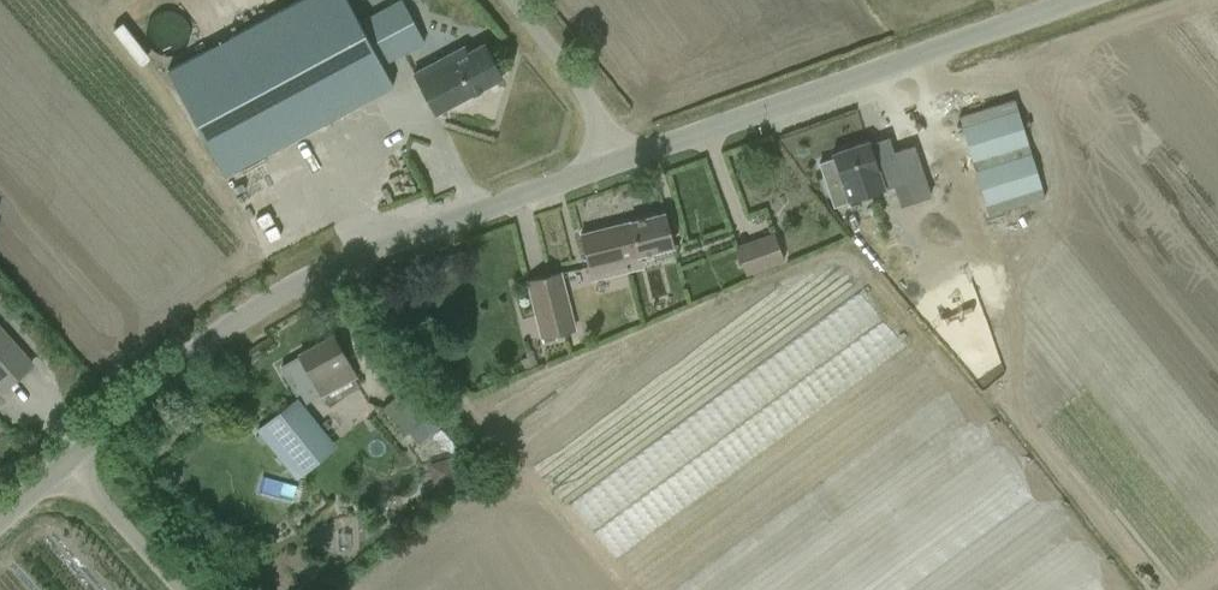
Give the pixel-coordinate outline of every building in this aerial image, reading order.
[(358,22),(357,22),(346,0),(297,0),(167,69),(223,175),(391,86),(380,65),(381,64),(358,22)] [(381,64),(424,42),(403,0),(400,0),(358,22),(381,64)] [(464,46),(414,73),(435,113),(502,78),(483,44),(467,52),(464,46)] [(833,206),(884,189),(868,142),(832,154),(833,157),(818,162),(833,206)] [(881,196),(908,274),(963,256),(943,200),(936,177),(881,196)] [(624,259),(672,247),(664,213),(630,222),(634,238),(618,242),(621,253),(622,253),(623,256),(624,259)] [(627,271),(624,259),(623,256),(622,253),(621,253),(618,242),(634,238),(630,222),(580,234),(589,268),(592,280),(627,271)] [(736,247),(746,275),(783,262),(773,233),(736,247)] [(527,282),(541,337),(554,334),(575,329),(560,273),(527,282)] [(2,390),(31,364),(15,347),(0,330),(0,387),(2,390)] [(555,339),(554,334),(541,337),(543,342),(555,339)] [(306,403),(321,394),(322,395),(355,377),(332,336),(298,355),(299,355),(279,366),(295,396),(300,393),(306,403)] [(381,408),(403,434),(406,432),(409,428),(424,416),(426,414),(404,389),(381,408)] [(321,431),(297,400),(258,430),(282,461),(321,431)] [(409,428),(406,432),(417,445),(438,428),(426,414),(424,416),(409,428)]
